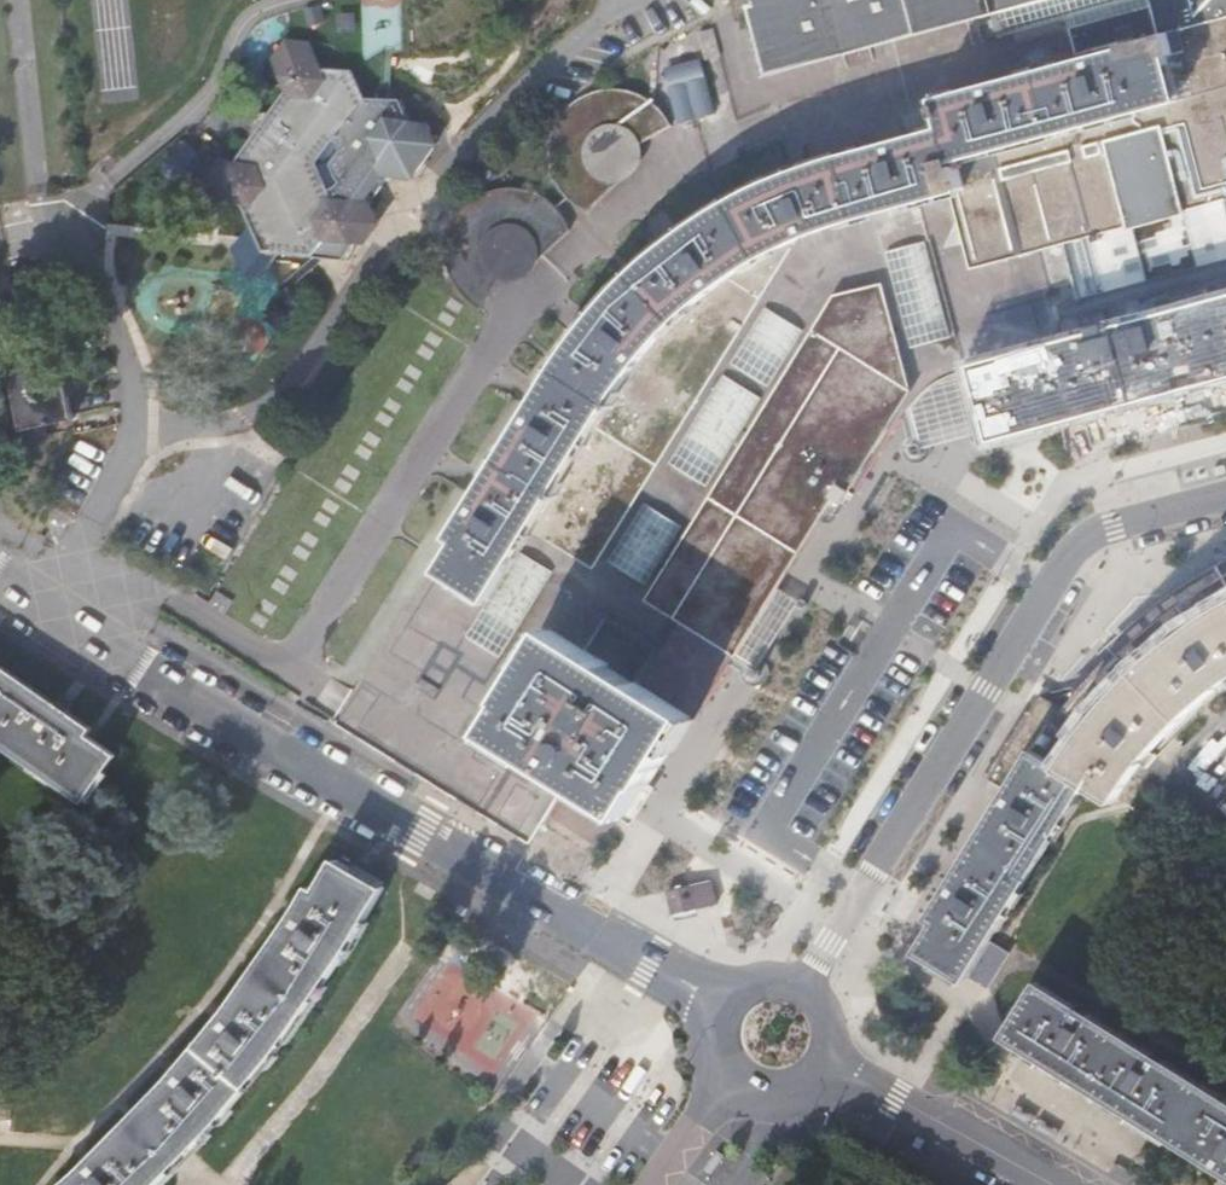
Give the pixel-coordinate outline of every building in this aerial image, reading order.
[(1225,125),(1225,0),(1052,0),(994,15),(1000,35),(1068,17),(1078,54),(1122,41),(1124,47),(938,98),(946,127),(836,156),(801,168),(760,184),(732,200),(711,213),(693,224),(672,240),(644,262),(618,288),(596,315),(570,348),(513,438),(457,535),(462,539),(444,568),(434,561),(338,717),(371,738),(431,775),(483,692),(451,672),(438,693),(420,682),(478,589),(482,592),(524,524),(529,528),(573,458),(637,497),(679,436),(667,429),(768,268),(775,261),(800,237),(822,228),(860,217),(919,201),(953,198),(1225,125)] [(768,72),(994,15),(1052,0),(748,0),(768,72)] [(181,153),(182,176),(213,187),(207,226),(175,228),(187,260),(198,258),(234,249),(278,263),(292,247),(323,257),(336,237),(332,222),(338,218),(363,194),(384,201),(407,200),(432,167),(424,148),(407,145),(399,122),(365,112),(375,95),(360,65),(326,63),(314,39),(289,37),(275,57),(283,94),(214,146),(194,137),(181,153)] [(679,120),(717,112),(704,56),(667,65),(679,120)] [(571,94),(560,108),(551,126),(549,140),(549,150),(552,161),(554,169),(563,186),(570,196),(581,206),(613,182),(627,171),(633,164),(638,153),(639,143),(673,124),(662,107),(654,96),(644,89),(631,81),(622,79),(608,80),(593,84),(579,90),(571,94)] [(919,201),(930,239),(953,320),(966,317),(977,361),(1225,293),(1225,125),(953,198),(919,201)] [(476,292),(486,302),(503,273),(509,274),(514,274),(519,274),(524,272),(532,264),(546,252),(571,228),(566,219),(560,209),(553,199),(545,194),(534,187),(524,184),(513,182),(500,183),(491,184),(483,187),(475,191),(467,197),(460,206),(456,213),(452,223),(450,234),(448,245),(451,260),(456,271),(466,283),(476,292)] [(431,775),(458,792),(483,752),(528,781),(530,777),(548,788),(560,770),(542,759),(497,732),(494,729),(513,699),(510,697),(557,623),(554,619),(593,556),(610,565),(642,586),(655,593),(691,535),(683,530),(707,491),(711,493),(775,390),(828,304),(837,295),(880,288),(911,390),(977,361),(966,317),(953,320),(930,239),(919,201),(860,217),(822,228),(800,237),(775,261),(768,268),(667,429),(679,436),(637,497),(573,458),(529,528),(524,524),(482,592),(478,589),(420,682),(438,693),(451,672),(483,692),(431,775)] [(292,247),(278,263),(300,270),(330,259),(343,239),(338,218),(332,222),(336,237),(323,257),(292,247)] [(691,535),(655,593),(741,645),(793,559),(841,482),(851,489),(910,394),(911,390),(880,288),(837,295),(828,304),(775,390),(711,493),(707,491),(683,530),(691,535)] [(977,361),(997,438),(1225,375),(1225,293),(977,361)] [(75,419),(63,352),(63,350),(8,361),(22,429),(75,419)] [(542,759),(560,770),(572,778),(629,813),(691,714),(696,717),(741,645),(655,593),(642,586),(610,565),(593,556),(554,619),(557,623),(510,697),(513,699),(494,729),(497,732),(542,759)] [(1215,571),(1195,584),(1167,606),(1132,635),(1106,661),(1092,677),(1077,696),(1099,712),(1087,726),(1059,767),(1087,784),(1115,801),(1128,782),(1145,759),(1165,735),(1198,704),(1225,683),(1225,682),(1225,565),(1215,571)] [(219,589),(210,603),(226,612),(234,599),(219,589)] [(86,799),(117,754),(90,735),(93,727),(29,683),(0,663),(0,740),(86,799)] [(965,980),(1087,784),(1059,767),(1087,726),(1040,695),(988,779),(1007,790),(999,802),(949,885),(930,916),(936,921),(918,951),(965,980)] [(532,841),(572,778),(560,770),(548,788),(530,777),(528,781),(483,752),(458,792),(521,832),(532,841)] [(200,1045),(249,1086),(263,1067),(294,1028),(339,962),(344,955),(356,936),(385,886),(337,859),(318,890),(312,886),(276,942),(243,989),(210,1033),(200,1045)] [(672,910),(697,906),(701,905),(696,882),(693,883),(667,887),(656,889),(660,912),(672,910)] [(1038,981),(1005,1035),(1027,1049),(1073,1078),(1127,1112),(1147,1124),(1194,1153),(1225,1173),(1225,1098),(1038,981)] [(249,1086),(200,1045),(166,1083),(142,1109),(101,1150),(65,1184),(156,1184),(180,1161),(214,1125),(237,1099),(249,1086)]
